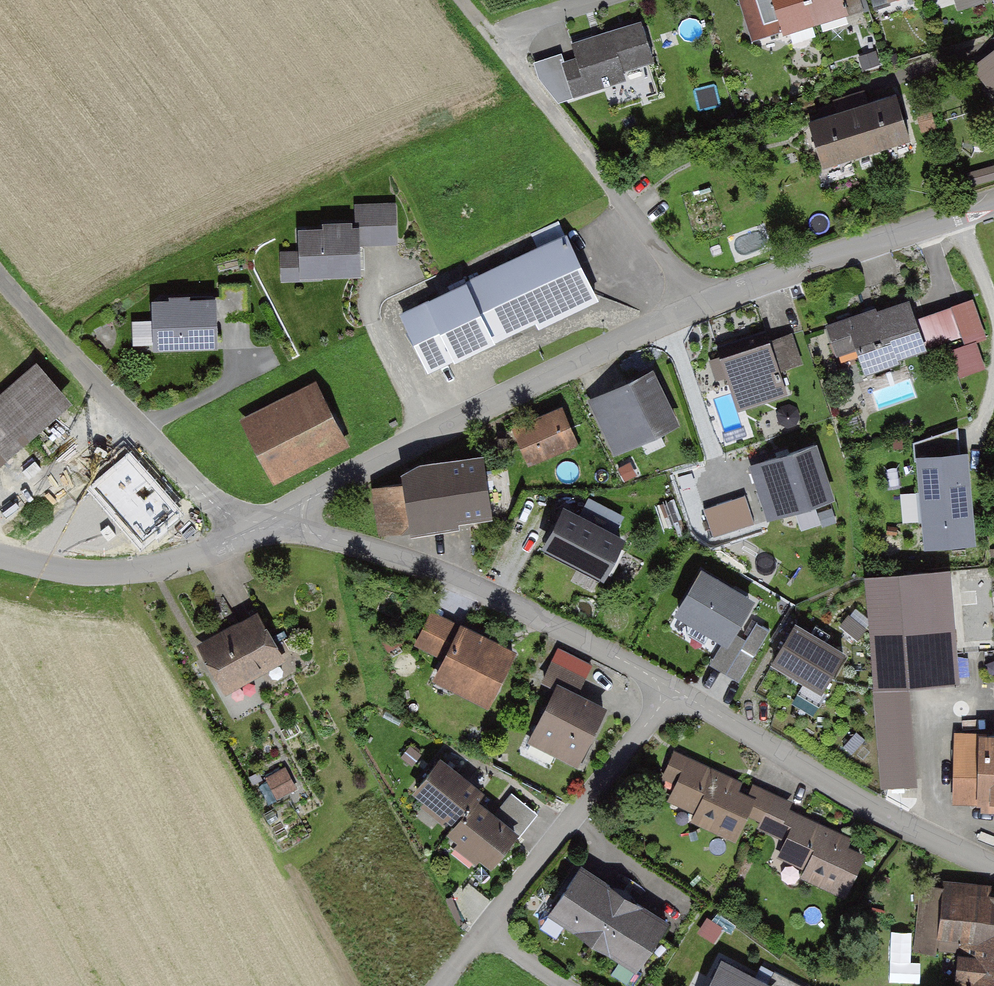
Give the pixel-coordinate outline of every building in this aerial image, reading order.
[(777,33),(839,14),(835,0),(766,0),(777,33)] [(637,22),(565,41),(569,57),(559,59),(568,93),(617,80),(614,70),(647,61),(637,22)] [(965,70),(990,102),(993,99),(993,47),(965,70)] [(889,94),(801,120),(815,166),(903,140),(889,94)] [(353,228),(288,229),(288,250),(277,250),(278,283),(324,282),(324,275),(354,274),(353,246),(393,245),(392,204),(352,204),(353,228)] [(418,307),(390,320),(418,380),(525,330),(528,336),(597,303),(562,229),(415,299),(418,307)] [(212,300),(212,325),(246,325),(246,285),(216,284),(215,299),(212,300)] [(910,294),(819,324),(830,358),(854,350),(863,380),(931,358),(929,352),(917,320),(910,294)] [(212,300),(144,300),(145,350),(212,350),(212,325),(212,300)] [(972,301),(917,320),(929,352),(983,333),(972,301)] [(791,335),(765,344),(775,373),(802,364),(791,335)] [(763,338),(712,355),(731,416),(783,399),(775,373),(765,344),(763,338)] [(0,390),(0,459),(65,403),(31,364),(0,390)] [(646,372),(585,402),(611,454),(672,424),(646,372)] [(314,384),(235,422),(268,488),(346,450),(314,384)] [(912,384),(878,393),(882,406),(916,397),(912,384)] [(554,407),(505,428),(522,469),(571,449),(554,407)] [(815,439),(748,461),(766,514),(833,492),(815,439)] [(127,454),(86,488),(138,552),(179,518),(127,454)] [(417,462),(389,476),(390,486),(370,489),(376,534),(409,530),(410,536),(449,531),(448,523),(481,519),(473,455),(417,462)] [(744,493),(704,507),(714,536),(755,521),(744,493)] [(580,519),(562,511),(541,556),(606,587),(626,546),(613,540),(623,519),(588,502),(580,519)] [(753,589),(698,558),(671,604),(726,636),(731,628),(753,589)] [(946,569),(859,577),(876,784),(911,782),(904,689),(955,685),(946,569)] [(251,611),(194,645),(226,697),(283,663),(251,611)] [(438,660),(454,627),(428,614),(411,646),(438,660)] [(843,642),(793,614),(771,654),(820,682),(843,642)] [(726,636),(710,660),(736,676),(766,629),(753,621),(743,636),(731,628),(726,636)] [(511,655),(454,627),(438,660),(427,682),(485,709),(511,655)] [(533,688),(547,694),(551,687),(573,698),(589,664),(553,647),(533,688)] [(573,698),(551,687),(547,694),(525,746),(574,767),(600,708),(573,698)] [(951,737),(951,804),(969,804),(969,811),(993,811),(993,737),(951,737)] [(402,793),(443,826),(469,799),(475,791),(434,756),(402,793)] [(752,791),(684,759),(661,807),(728,839),(738,820),(752,791)] [(288,763),(267,774),(279,796),(299,785),(288,763)] [(754,785),(752,791),(738,820),(781,838),(792,813),(796,803),(754,785)] [(443,826),(437,834),(484,877),(516,841),(469,799),(443,826)] [(864,844),(792,813),(781,838),(772,858),(845,889),(864,844)] [(576,865),(543,914),(634,976),(668,927),(576,865)] [(923,878),(918,946),(953,949),(951,978),(970,979),(969,985),(993,985),(993,895),(988,895),(988,883),(923,878)] [(697,985),(768,985),(714,956),(697,985)]
